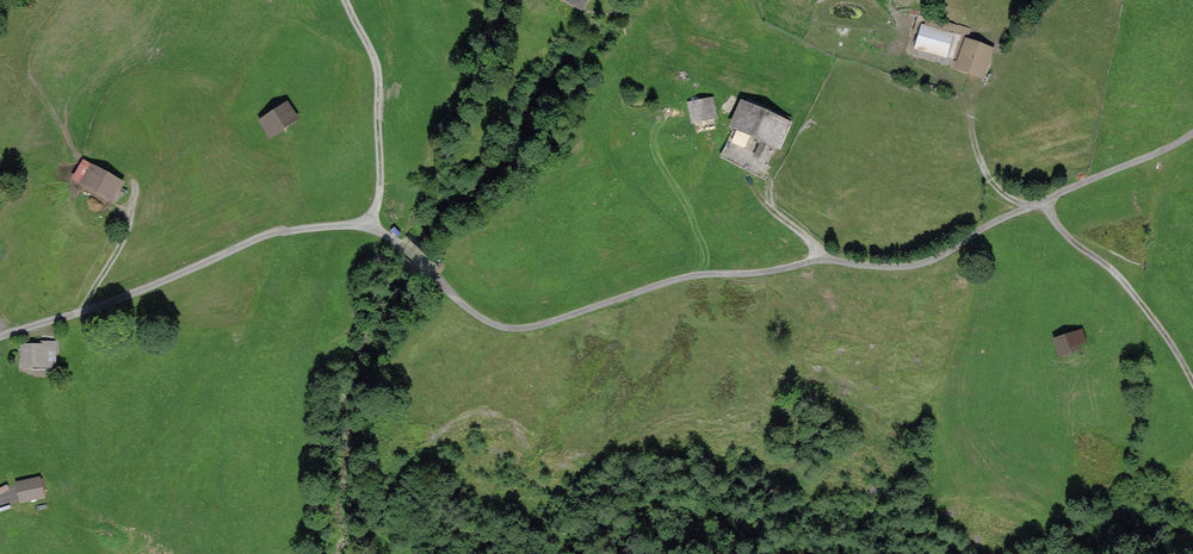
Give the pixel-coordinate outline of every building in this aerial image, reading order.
[(923,35),(955,43),(961,24),(928,15),(923,35)] [(972,29),(964,52),(987,60),(995,37),(972,29)] [(719,90),(694,95),(698,116),(723,111),(719,90)] [(770,134),(772,135),(784,110),(767,102),(765,105),(753,100),(752,103),(751,103),(753,99),(745,95),(743,99),(749,102),(740,120),(758,128),(749,146),(761,152),(770,134)] [(287,98),(261,115),(270,128),(295,111),(287,98)] [(82,161),(72,180),(113,203),(124,183),(82,161)] [(23,346),(23,365),(52,364),(52,347),(56,347),(55,342),(41,342),(41,346),(23,346)] [(835,345),(830,357),(851,366),(856,354),(835,345)] [(18,483),(22,500),(42,495),(38,479),(18,483)]
